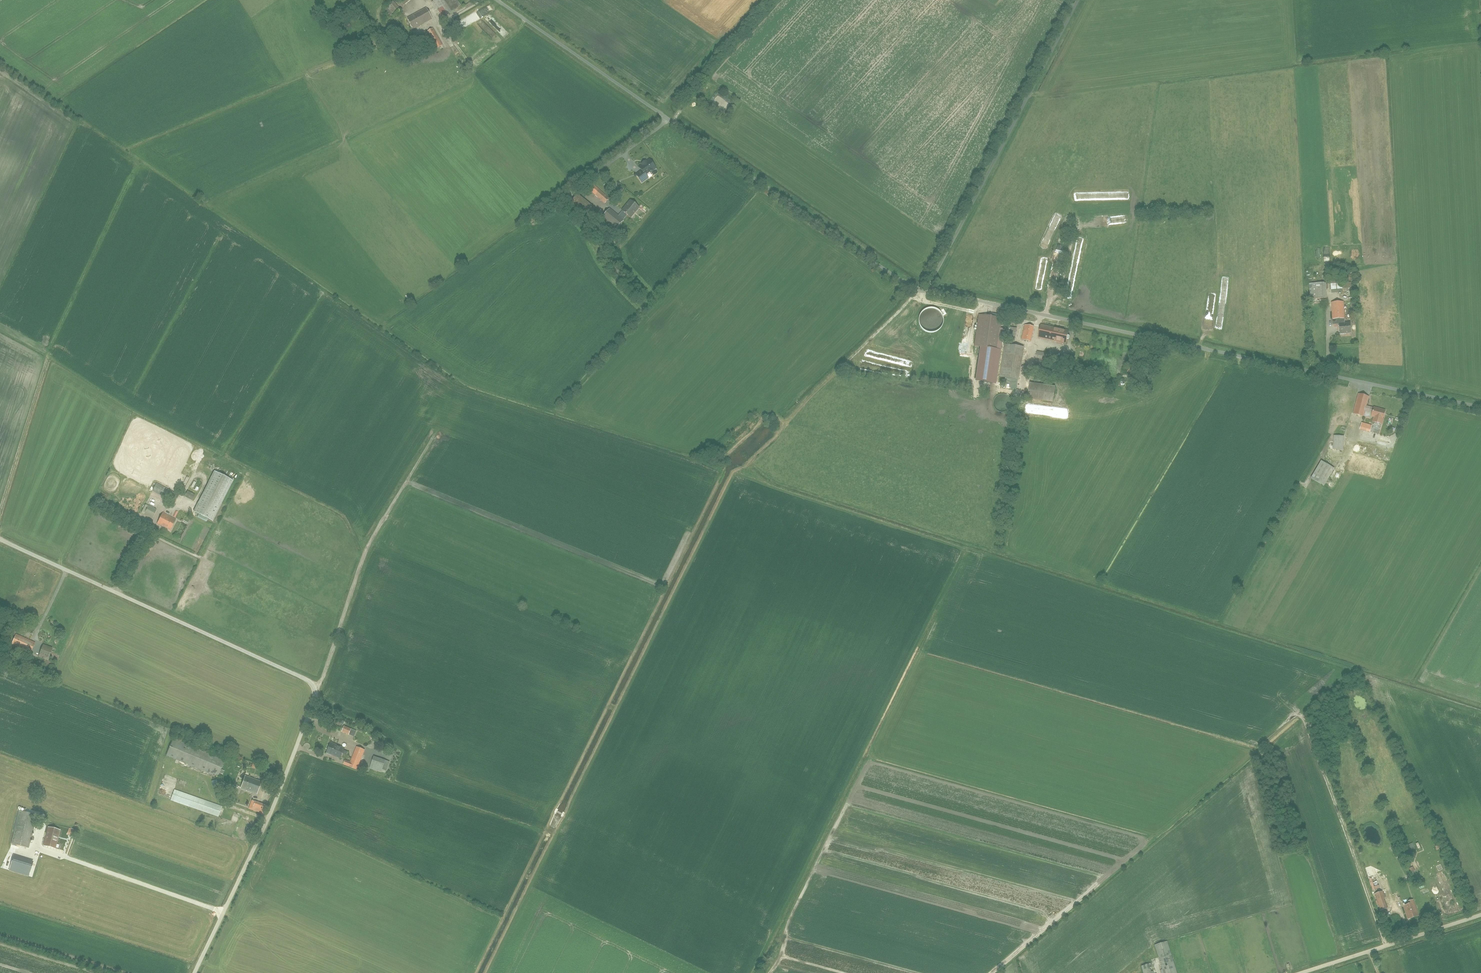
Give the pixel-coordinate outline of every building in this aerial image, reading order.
[(432,4),(437,12),(444,8),(449,15),(460,8),(455,1),(457,0),(439,0),(432,4)] [(386,7),(393,16),(401,11),(395,1),(386,7)] [(407,19),(413,30),(432,19),(426,8),(407,19)] [(458,23),(461,30),(474,24),(471,17),(458,23)] [(436,50),(442,46),(432,29),(426,32),(436,50)] [(425,41),(423,36),(416,39),(419,44),(425,41)] [(649,161),(637,169),(640,173),(635,177),(640,183),(645,180),(643,176),(654,168),(649,161)] [(611,200),(597,186),(592,191),(606,205),(611,200)] [(587,221),(594,213),(577,197),(570,204),(587,221)] [(617,231),(630,217),(634,220),(643,210),(634,202),(620,217),(611,210),(603,219),(617,231)] [(579,232),(580,221),(571,221),(570,231),(579,232)] [(1332,278),(1333,292),(1342,291),(1341,288),(1352,287),(1352,283),(1342,283),(1341,278),(1332,278)] [(1313,283),(1314,299),(1326,298),(1325,283),(1313,283)] [(1344,302),(1337,302),(1337,327),(1340,327),(1340,333),(1353,333),(1353,325),(1345,326),(1344,302)] [(981,317),(976,347),(998,350),(1003,320),(981,317)] [(1021,340),(1030,342),(1033,328),(1024,325),(1021,340)] [(1068,346),(1071,333),(1041,327),(1038,339),(1068,346)] [(1017,330),(1006,329),(998,377),(1020,381),(1025,347),(1014,345),(1017,330)] [(1039,354),(1036,368),(1048,370),(1050,363),(1057,365),(1059,358),(1039,354)] [(1071,364),(1073,356),(1064,355),(1063,363),(1071,364)] [(1121,366),(1121,374),(1135,375),(1136,367),(1121,366)] [(1033,384),(1031,398),(1054,401),(1056,388),(1033,384)] [(1370,395),(1362,393),(1357,414),(1373,417),(1373,416),(1386,419),(1388,411),(1367,406),(1370,395)] [(1341,454),(1343,415),(1335,414),(1333,444),(1322,443),(1322,453),(1341,454)] [(1371,433),(1373,426),(1362,423),(1361,431),(1371,433)] [(1320,462),(1310,479),(1322,487),(1333,470),(1320,462)] [(233,481),(215,472),(193,512),(212,522),(233,481)] [(157,484),(153,491),(175,503),(179,495),(157,484)] [(188,491),(185,496),(192,500),(195,495),(188,491)] [(1295,499),(1289,509),(1298,515),(1304,504),(1295,499)] [(152,519),(157,510),(146,504),(141,513),(152,519)] [(123,517),(128,520),(146,529),(150,522),(143,518),(142,520),(131,515),(126,512),(123,517)] [(171,530),(176,520),(163,513),(157,523),(171,530)] [(31,653),(35,643),(16,634),(12,644),(31,653)] [(38,657),(48,661),(52,649),(43,645),(38,657)] [(347,734),(348,733),(354,736),(356,731),(345,726),(342,732),(347,734)] [(218,777),(225,760),(173,738),(166,756),(218,777)] [(334,756),(338,746),(331,743),(327,753),(334,756)] [(338,746),(334,756),(341,758),(345,748),(338,746)] [(344,764),(357,770),(365,750),(357,747),(350,762),(345,760),(344,764)] [(390,762),(374,757),(370,768),(386,773),(390,762)] [(257,794),(261,781),(246,776),(241,788),(257,794)] [(230,799),(234,800),(238,788),(234,786),(227,784),(224,794),(227,795),(226,799),(228,800),(230,795),(231,796),(230,799)] [(218,817),(222,806),(175,790),(171,801),(218,817)] [(263,814),(267,806),(252,800),(249,809),(263,814)] [(31,838),(37,815),(20,811),(12,844),(29,848),(31,840),(34,841),(34,838),(31,838)] [(55,849),(59,835),(60,831),(48,828),(44,846),(55,849)] [(33,862),(35,858),(20,854),(19,859),(33,862)] [(32,865),(13,859),(9,870),(29,876),(32,865)] [(1380,911),(1387,908),(1384,899),(1385,898),(1383,892),(1375,894),(1377,901),(1376,901),(1377,905),(1378,904),(1380,911)] [(1408,919),(1415,917),(1418,916),(1413,900),(1408,901),(1409,904),(1404,906),(1408,919)] [(1155,945),(1163,972),(1177,972),(1167,941),(1166,942),(1165,939),(1159,941),(1160,944),(1155,945)] [(1142,966),(1144,972),(1154,972),(1152,967),(1150,968),(1149,964),(1142,966)]
